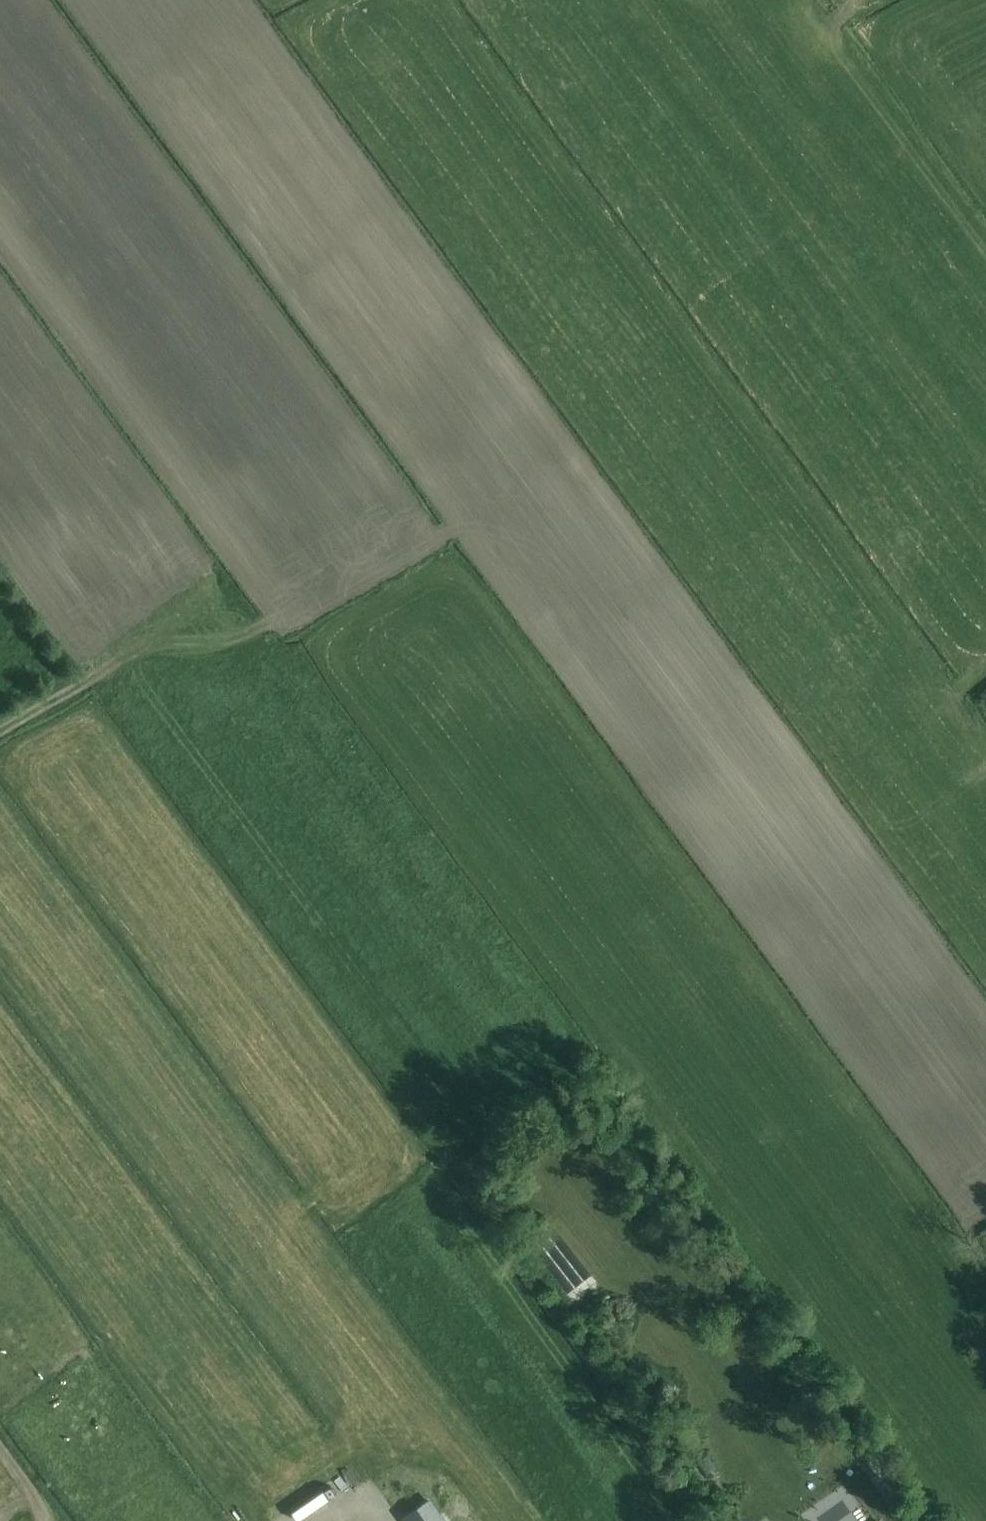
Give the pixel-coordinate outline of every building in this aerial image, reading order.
[(972,685),(985,701),(985,672),(972,685)] [(880,1452),(872,1458),(876,1464),(884,1459),(880,1452)] [(409,1520),(442,1520),(438,1515),(439,1514),(430,1500),(418,1509),(421,1513),(409,1520)]
